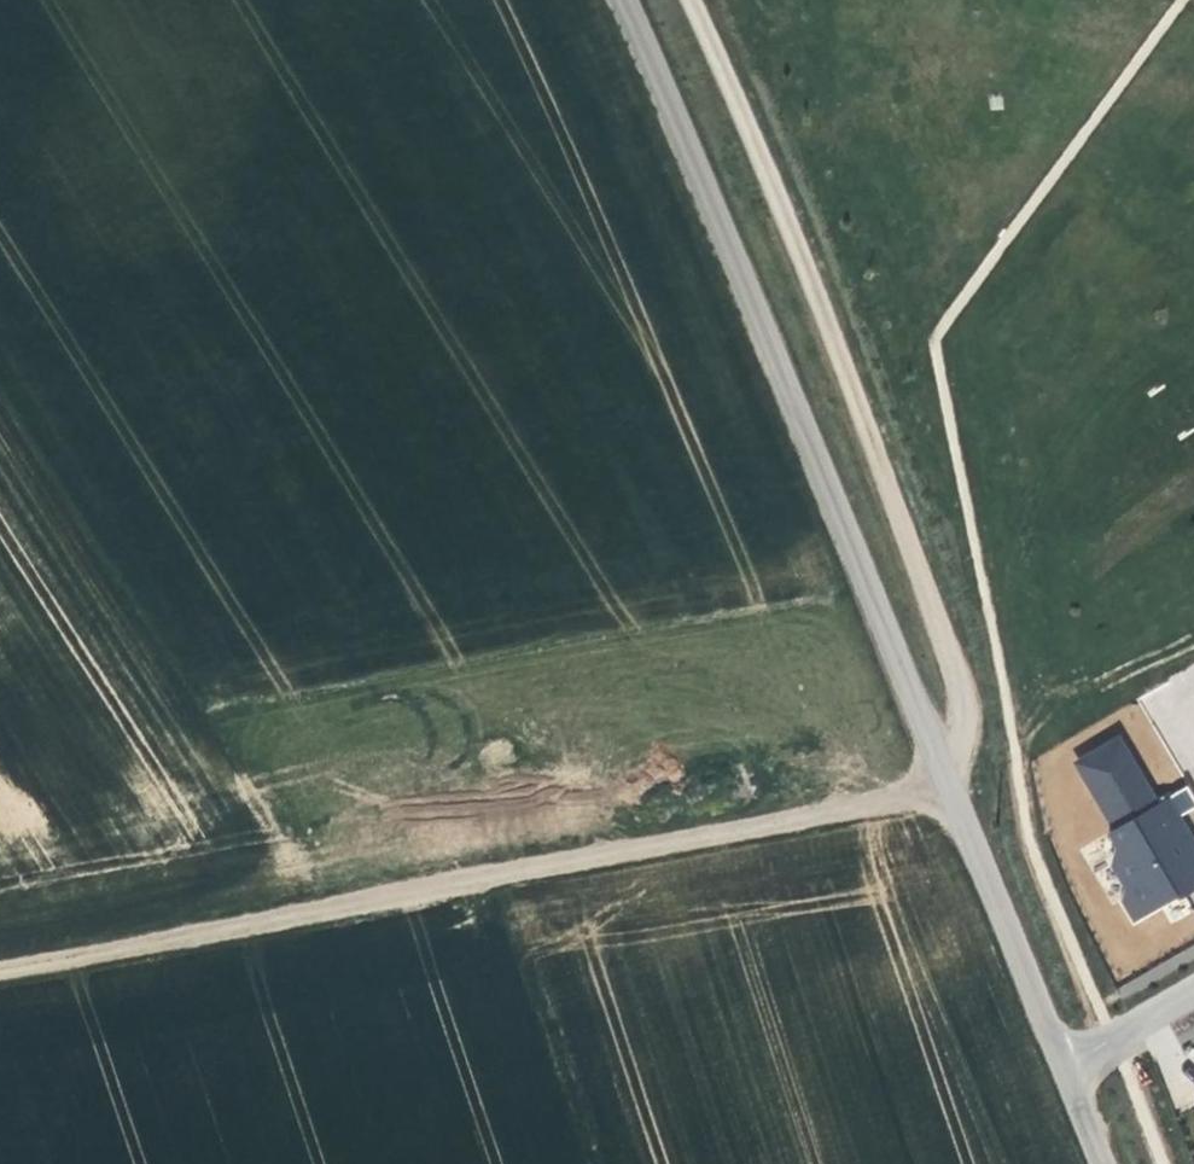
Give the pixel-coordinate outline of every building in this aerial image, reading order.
[(1118,738),(1087,756),(1082,774),(1114,828),(1109,831),(1117,845),(1112,864),(1126,887),(1122,899),(1134,920),(1160,905),(1157,901),(1174,891),(1175,893),(1178,894),(1181,896),(1193,888),(1193,844),(1167,797),(1156,803),(1118,738)] [(1174,891),(1157,901),(1160,905),(1178,894),(1175,893),(1174,891)]
